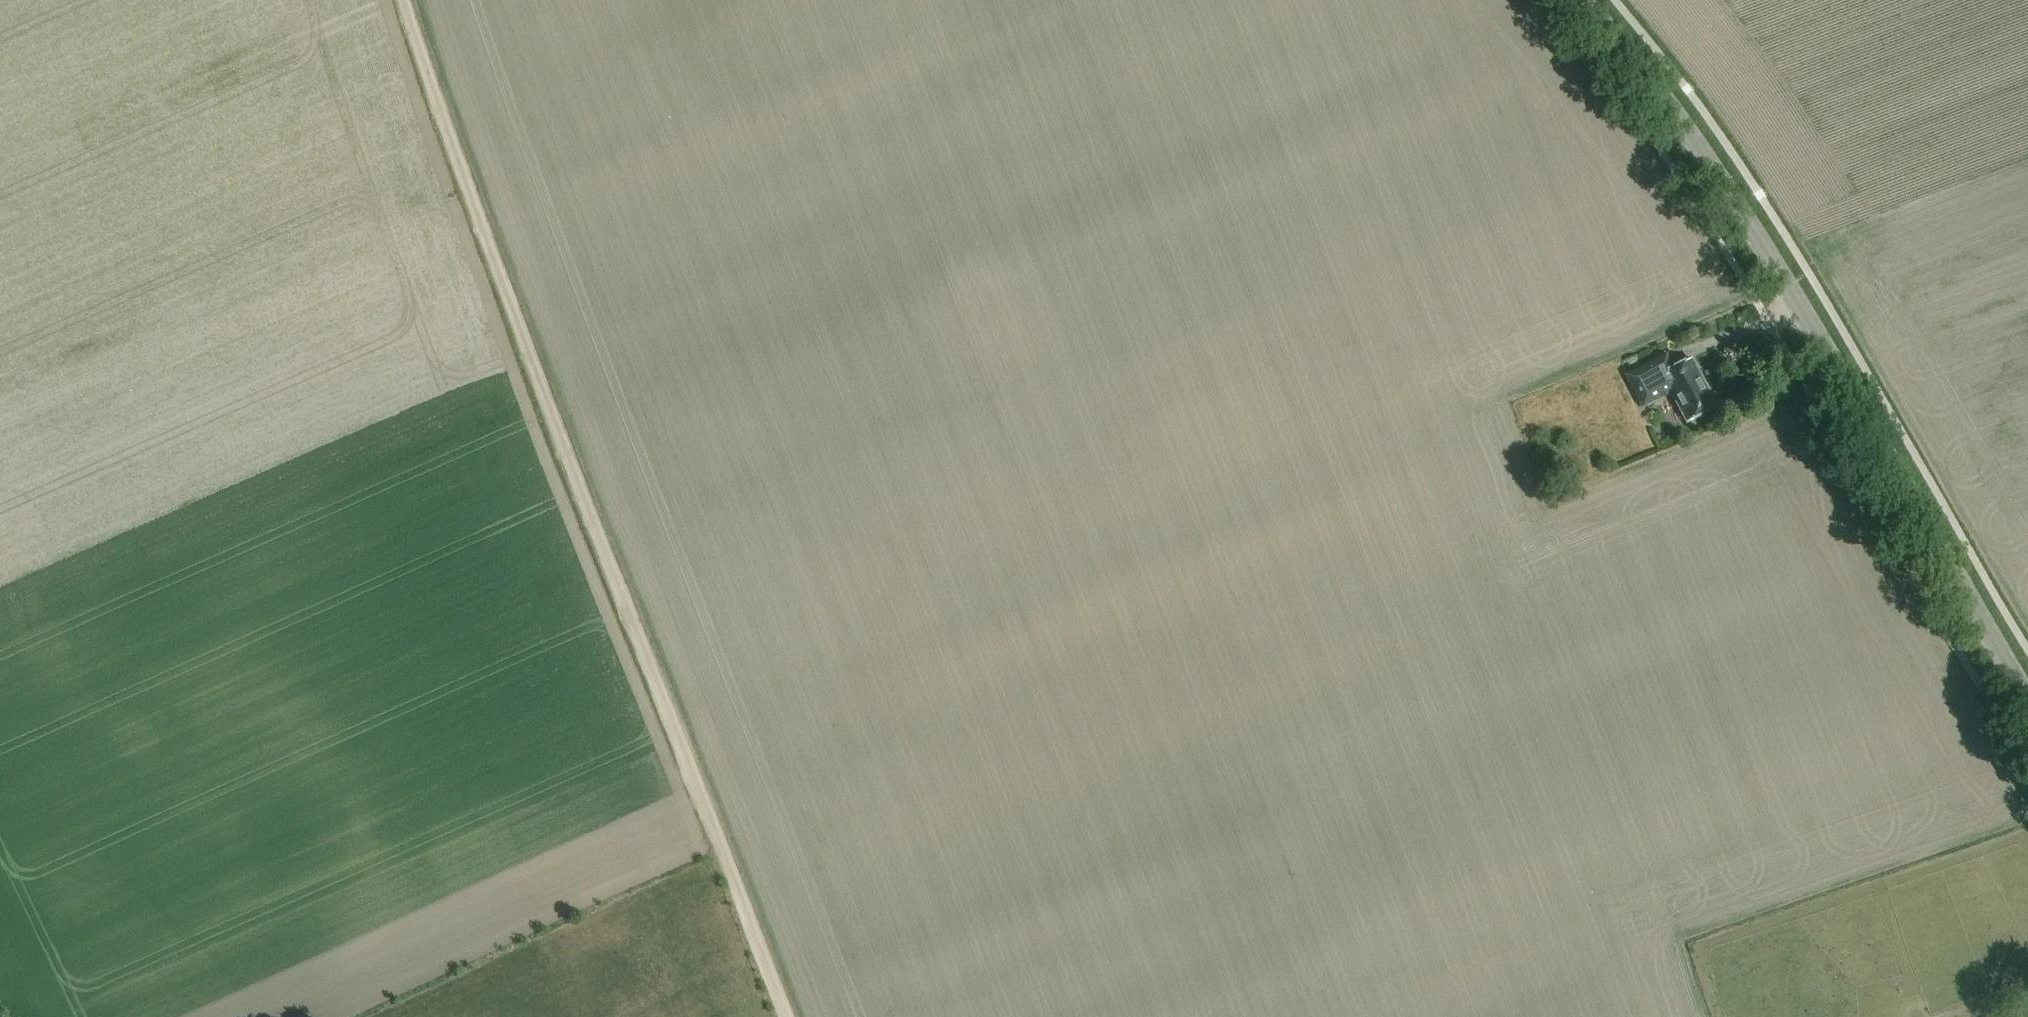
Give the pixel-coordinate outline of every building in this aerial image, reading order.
[(1667,352),(1656,358),(1626,373),(1643,405),(1672,390),(1688,420),(1717,405),(1703,379),(1704,376),(1701,370),(1698,369),(1692,357),(1675,366),(1667,352)]
